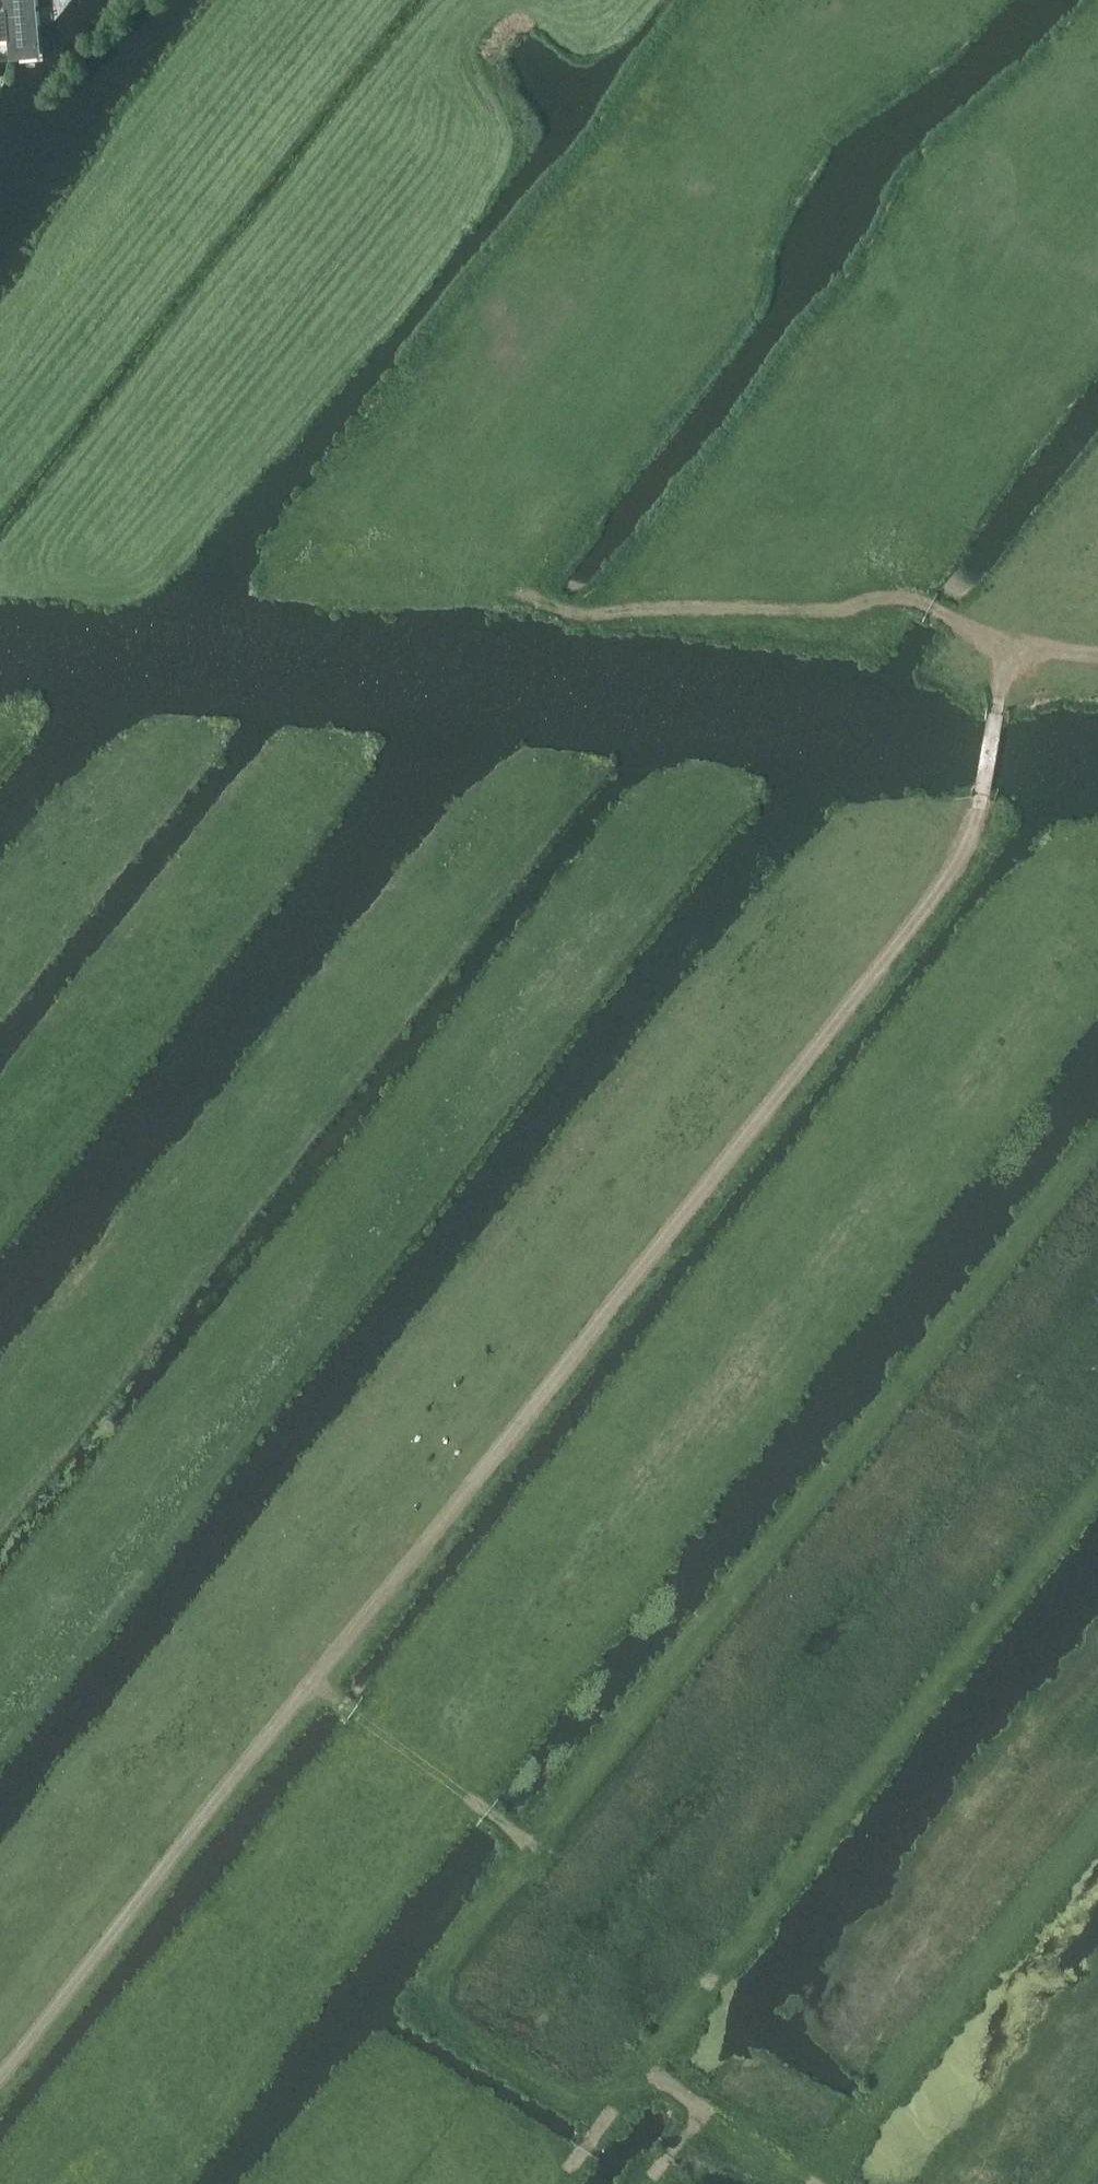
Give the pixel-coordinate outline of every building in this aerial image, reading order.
[(14,62),(44,59),(38,0),(8,0),(14,62)] [(6,35),(9,35),(7,7),(4,7),(0,8),(0,36),(6,35)]
